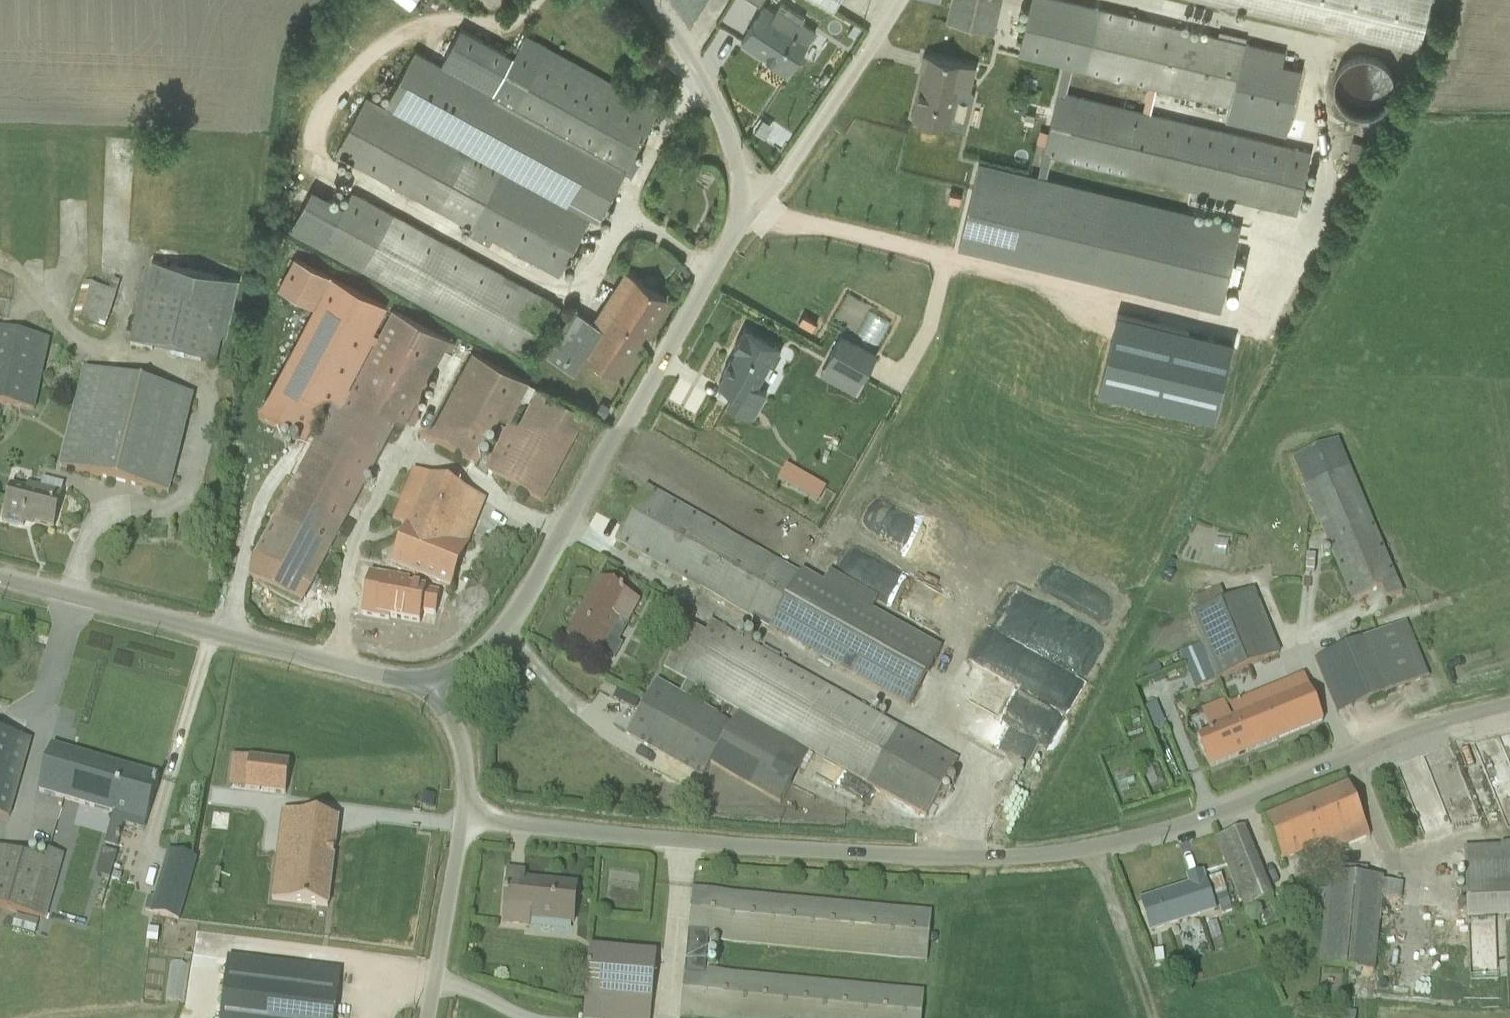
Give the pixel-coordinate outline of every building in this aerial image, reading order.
[(793,69),(816,25),(770,0),(746,44),(793,69)] [(994,0),(948,0),(946,6),(991,16),(994,0)] [(1071,0),(1036,0),(1024,51),(1228,99),(1229,117),(1286,130),(1300,71),(1277,65),(1280,50),(1071,0)] [(1419,35),(1427,0),(1269,0),(1419,35)] [(563,272),(656,99),(519,28),(497,86),(416,45),(385,100),(369,93),(343,144),(563,272)] [(1364,107),(1383,72),(1339,48),(1320,83),(1364,107)] [(912,111),(952,122),(968,61),(928,51),(912,111)] [(1317,144),(1057,86),(1041,152),(1302,210),(1317,144)] [(1240,220),(977,161),(958,246),(1221,305),(1240,220)] [(317,167),(289,222),(542,350),(569,296),(317,167)] [(226,264),(148,250),(130,345),(209,360),(226,264)] [(579,340),(621,366),(670,287),(628,261),(579,340)] [(301,611),(453,341),(340,274),(255,417),(312,453),(254,565),(252,585),(301,611)] [(113,294),(88,289),(80,335),(105,339),(113,294)] [(74,323),(83,295),(72,291),(62,319),(74,323)] [(727,399),(741,407),(778,341),(744,323),(733,342),(739,345),(720,378),(734,386),(727,399)] [(833,353),(864,372),(878,350),(846,332),(833,353)] [(35,414),(51,351),(0,339),(0,405),(35,414)] [(472,340),(412,445),(531,513),(593,404),(539,374),(491,459),(481,453),(527,371),(472,340)] [(88,385),(67,470),(169,495),(190,410),(88,385)] [(1355,446),(1289,470),(1342,615),(1409,590),(1355,446)] [(395,532),(381,574),(444,596),(459,553),(430,543),(438,519),(465,528),(473,505),(441,495),(443,487),(400,472),(381,527),(395,532)] [(3,524),(57,537),(65,499),(12,487),(3,524)] [(792,569),(788,575),(646,495),(615,550),(901,711),(935,650),(792,569)] [(368,586),(362,622),(388,627),(389,624),(420,630),(422,620),(436,622),(440,600),(409,594),(410,587),(378,581),(376,588),(368,586)] [(567,643),(605,663),(637,602),(599,583),(567,643)] [(1086,590),(1078,606),(1091,612),(1099,597),(1086,590)] [(1258,592),(1199,612),(1221,678),(1280,658),(1258,592)] [(1182,603),(1186,614),(1212,605),(1208,594),(1182,603)] [(693,628),(665,681),(916,816),(945,763),(693,628)] [(1312,667),(1327,713),(1423,683),(1408,636),(1312,667)] [(1213,774),(1327,728),(1307,676),(1192,722),(1213,774)] [(703,779),(724,744),(724,735),(655,693),(630,734),(703,779)] [(0,742),(0,817),(10,820),(30,751),(0,742)] [(150,826),(163,781),(54,749),(41,793),(150,826)] [(1497,755),(1456,763),(1464,807),(1486,803),(1490,825),(1509,821),(1497,755)] [(231,789),(272,793),(274,767),(234,763),(231,789)] [(1433,803),(1448,796),(1433,764),(1418,771),(1433,803)] [(1284,867),(1370,832),(1352,788),(1266,823),(1284,867)] [(208,815),(209,836),(223,835),(223,815),(208,815)] [(273,904),(331,912),(343,824),(285,816),(273,904)] [(1280,904),(1251,828),(1215,843),(1244,919),(1280,904)] [(1458,854),(1459,929),(1509,928),(1509,853),(1458,854)] [(0,855),(0,913),(45,925),(62,862),(47,858),(44,867),(0,855)] [(1426,855),(1405,862),(1408,870),(1428,864),(1426,855)] [(198,864),(170,856),(151,917),(180,925),(198,864)] [(504,933),(575,939),(580,884),(509,877),(504,933)] [(1153,938),(1217,918),(1205,881),(1141,902),(1153,938)] [(1320,974),(1368,978),(1375,891),(1327,887),(1320,974)] [(922,989),(716,969),(719,941),(921,961),(926,912),(682,889),(669,1017),(919,1017),(922,989)] [(1440,918),(1386,912),(1375,1000),(1429,1006),(1440,918)] [(0,926),(0,934),(23,937),(24,928),(0,925),(0,926)] [(1458,929),(1459,976),(1479,976),(1478,928),(1458,929)] [(146,947),(146,932),(134,932),(133,946),(146,947)] [(596,957),(589,1017),(609,1017),(611,1003),(646,1007),(652,963),(596,957)] [(223,1017),(333,1017),(337,975),(228,965),(223,1017)]
